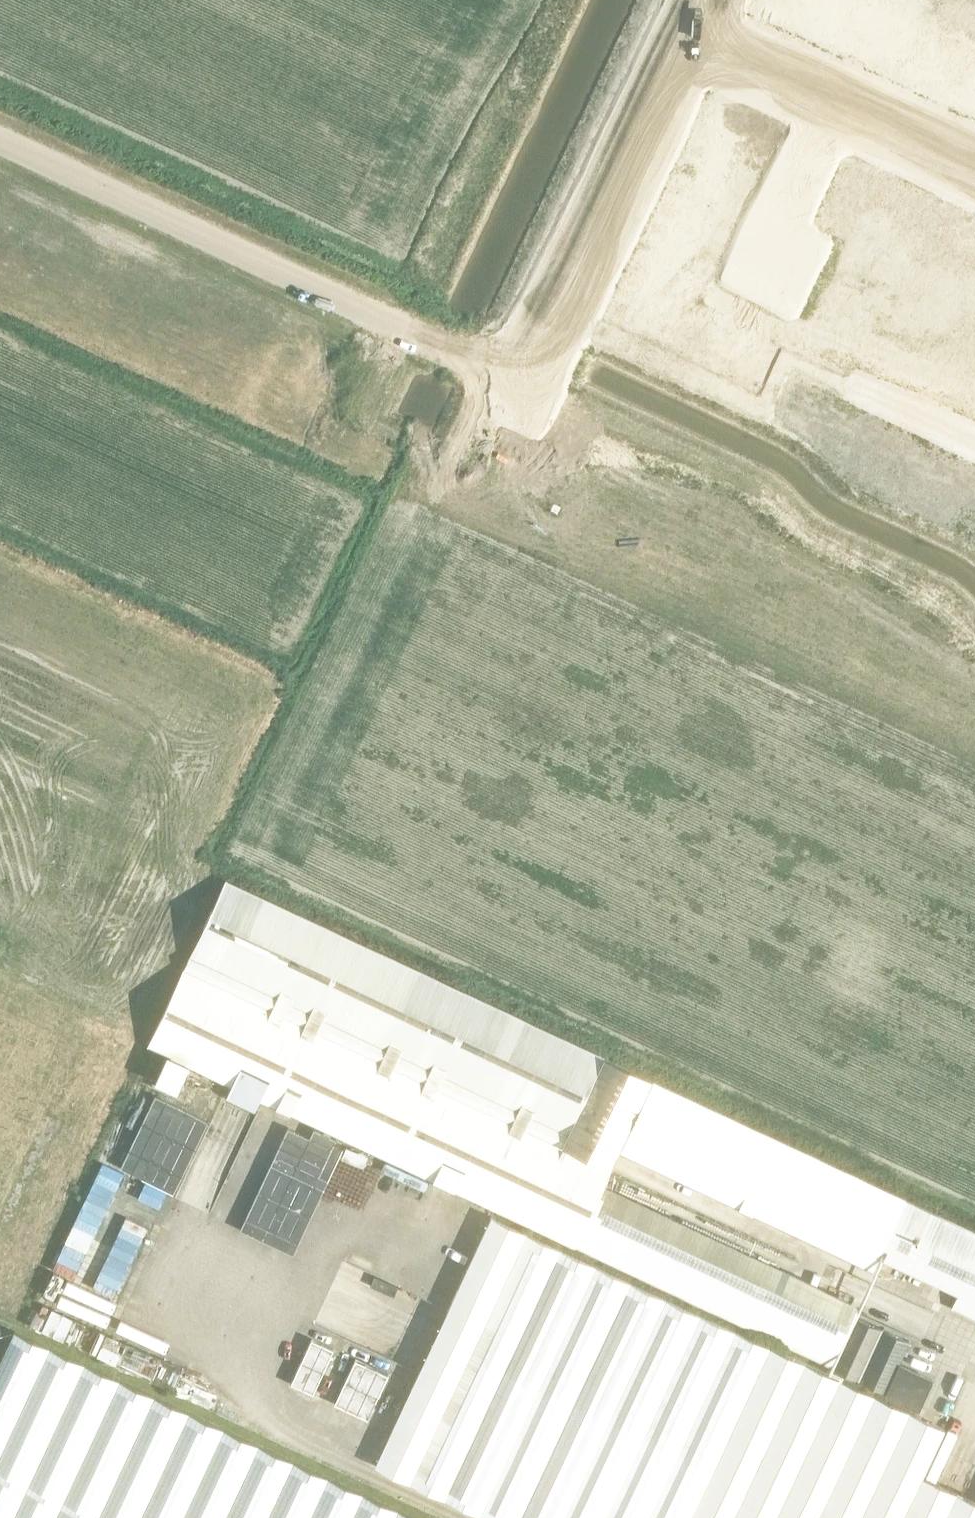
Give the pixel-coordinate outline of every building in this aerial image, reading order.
[(702,102),(702,103),(732,117),(740,99),(710,84),(702,102)] [(701,102),(693,120),(724,134),(732,117),(702,103),(702,102),(701,102)] [(693,120),(685,138),(715,152),(724,134),(693,120)] [(783,128),(778,139),(786,142),(791,131),(783,128)] [(685,138),(677,156),(707,170),(715,152),(685,138)] [(778,139),(773,150),(780,153),(786,142),(778,139)] [(675,160),(666,178),(696,193),(705,174),(675,160)] [(767,163),(762,173),(769,177),(774,166),(767,163)] [(762,173),(757,184),(764,188),(769,177),(762,173)] [(666,178),(658,196),(688,210),(696,193),(666,178)] [(657,196),(650,213),(680,227),(688,210),(658,196),(657,196)] [(748,203),(743,214),(750,218),(755,207),(748,203)] [(650,213),(641,231),(671,246),(680,227),(650,213)] [(743,214),(737,225),(745,229),(750,218),(743,214)] [(731,238),(726,249),(734,253),(739,242),(731,238)] [(726,249),(721,260),(729,263),(734,253),(726,249)] [(854,1314),(873,1271),(974,1319),(974,1231),(653,1079),(544,1028),(226,879),(148,1046),(574,1246),(831,1366),(831,1365),(854,1314)] [(179,1189),(209,1114),(154,1092),(124,1167),(179,1189)] [(81,1203),(56,1265),(78,1274),(104,1212),(81,1203)] [(119,1291),(148,1223),(127,1214),(97,1281),(119,1291)] [(921,1476),(944,1427),(491,1216),(375,1465),(489,1517),(974,1517),(974,1501),(921,1476)] [(76,1339),(83,1316),(50,1306),(43,1329),(76,1339)] [(908,1340),(854,1314),(831,1365),(886,1391),(886,1392),(919,1408),(932,1378),(898,1363),(908,1340)] [(99,1329),(90,1352),(135,1370),(134,1372),(145,1377),(143,1383),(172,1394),(184,1362),(99,1329)] [(15,1331),(0,1363),(0,1517),(415,1517),(15,1331)] [(293,1380),(316,1390),(335,1345),(312,1335),(293,1380)] [(371,1415),(390,1370),(356,1355),(337,1401),(371,1415)]
